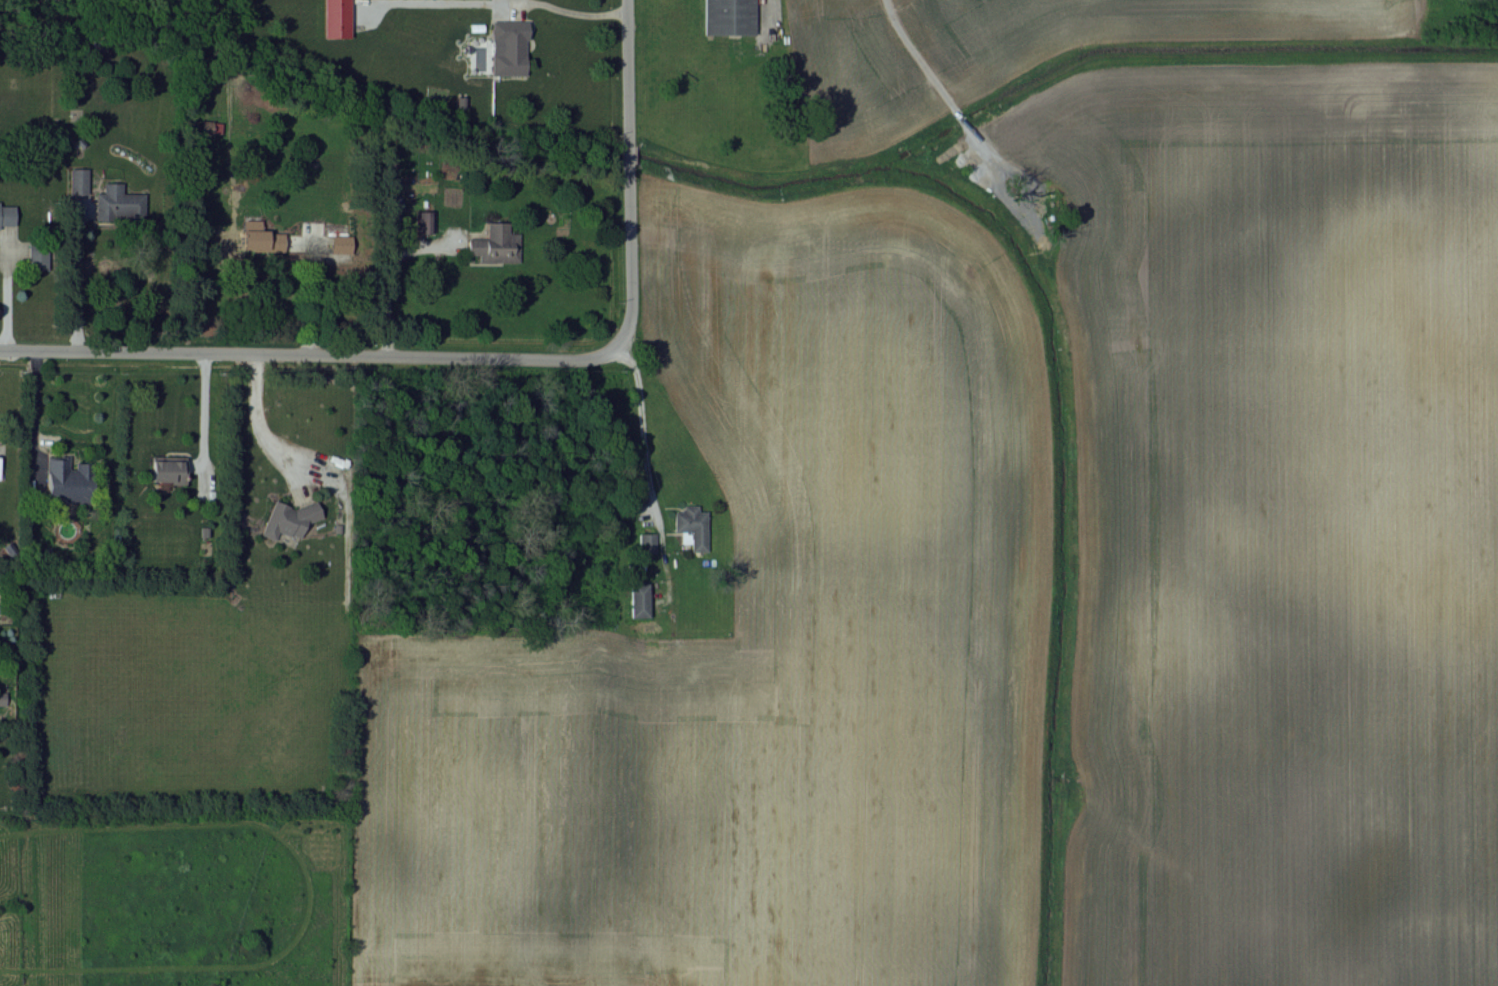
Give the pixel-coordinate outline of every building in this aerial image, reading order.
[(323,38),(350,38),(350,0),(323,0),(323,38)] [(755,36),(756,0),(704,0),(704,35),(755,36)] [(525,76),(527,22),(492,21),(491,75),(525,76)] [(200,134),(221,135),(222,122),(200,121),(200,134)] [(87,194),(87,170),(70,170),(69,194),(87,194)] [(96,193),(95,219),(143,221),(144,195),(122,195),(122,184),(103,184),(103,193),(96,193)] [(15,228),(14,206),(0,207),(0,228),(15,228)] [(420,234),(433,234),(433,213),(420,212),(420,234)] [(242,252),(284,252),(284,233),(261,233),(261,221),(242,221),(242,252)] [(479,263),(519,263),(520,232),(510,232),(511,224),(488,223),(487,239),(468,239),(468,256),(479,256),(479,263)] [(352,237),(331,237),(332,253),(353,253),(352,237)] [(185,457),(151,457),(150,484),(185,484),(185,457)] [(47,458),(46,502),(85,503),(85,483),(77,482),(77,471),(69,470),(69,458),(47,458)] [(260,536),(274,542),(278,532),(299,540),(306,522),(314,525),(318,516),(276,498),(273,506),(281,509),(275,525),(266,521),(260,536)] [(674,512),(675,541),(701,540),(701,526),(707,526),(707,513),(698,513),(698,506),(682,506),(682,512),(674,512)] [(631,619),(649,618),(648,584),(630,585),(631,619)]
